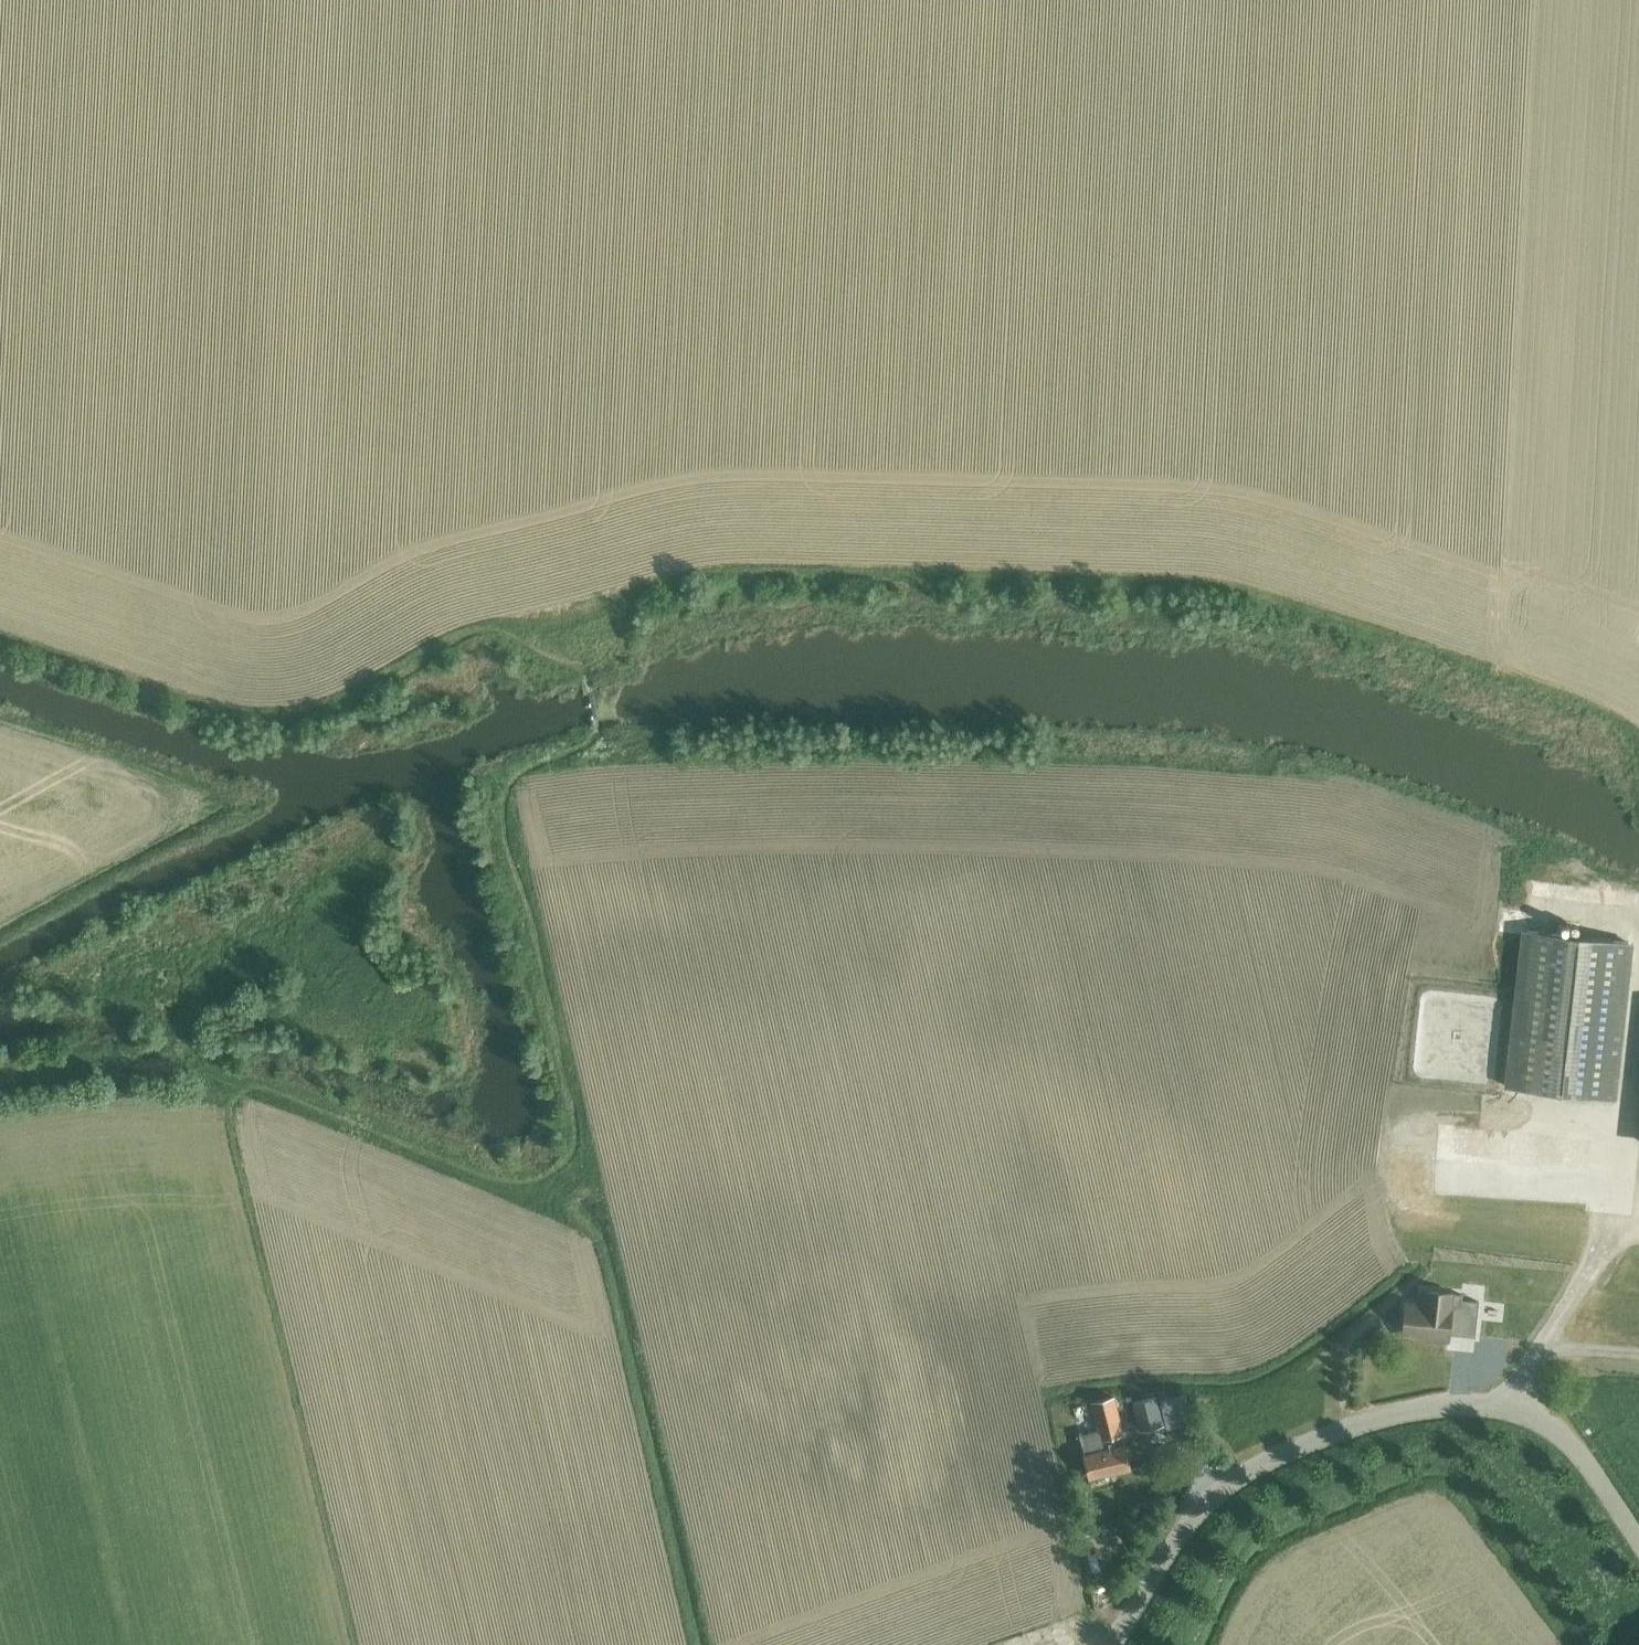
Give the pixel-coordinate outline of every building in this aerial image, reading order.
[(1632,942),(1527,931),(1510,1088),(1615,1099),(1632,942)] [(1565,1140),(1564,1117),(1533,1118),(1533,1115),(1506,1115),(1507,1131),(1543,1130),(1543,1141),(1565,1140)] [(1543,1167),(1454,1168),(1455,1195),(1543,1194),(1543,1167)] [(1592,1168),(1546,1168),(1546,1197),(1592,1197),(1592,1168)] [(1475,1337),(1478,1301),(1461,1300),(1461,1294),(1423,1290),(1421,1305),(1405,1303),(1402,1335),(1448,1340),(1448,1334),(1475,1337)] [(1169,1399),(1177,1429),(1194,1424),(1186,1394),(1169,1399)] [(1113,1397),(1092,1402),(1099,1430),(1079,1435),(1089,1477),(1130,1467),(1113,1397)] [(1155,1397),(1133,1403),(1140,1430),(1162,1424),(1155,1397)]
